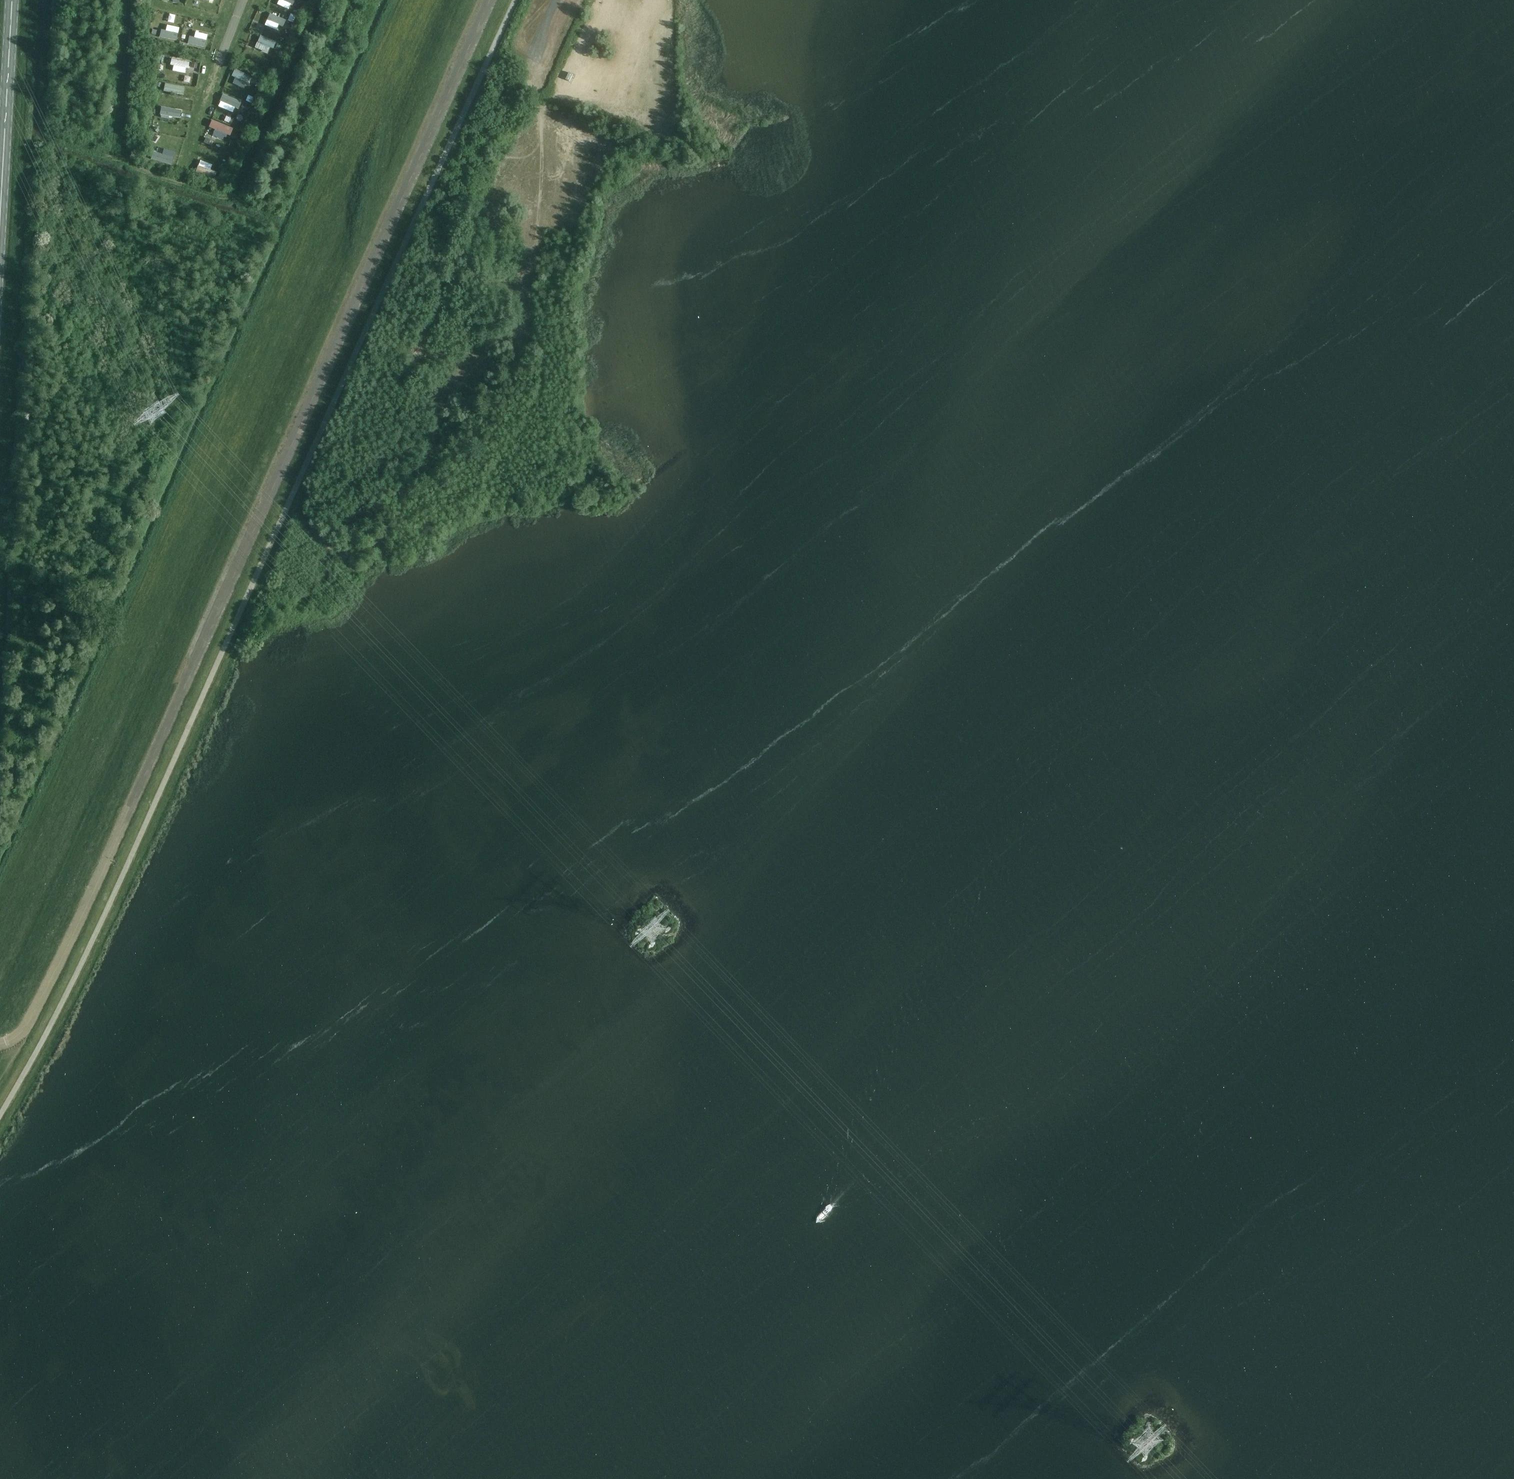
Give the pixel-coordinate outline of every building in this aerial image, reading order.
[(155,12),(164,14),(167,0),(158,0),(155,12)] [(266,20),(283,27),(286,20),(269,13),(266,20)] [(161,29),(159,35),(177,40),(179,33),(161,29)] [(189,35),(187,43),(204,46),(206,39),(189,35)] [(275,42),(260,36),(257,42),(273,49),(275,42)] [(281,57),(286,43),(277,40),(272,54),(281,57)] [(249,63),(251,59),(245,55),(242,59),(249,63)] [(189,61),(171,58),(169,65),(188,68),(189,61)] [(203,76),(204,69),(188,66),(187,73),(203,76)] [(251,77),(234,70),(231,76),(249,83),(251,77)] [(225,84),(242,90),(245,83),(228,76),(225,84)] [(184,86),(165,83),(164,91),(183,94),(184,86)] [(224,95),(221,101),(239,108),(242,102),(224,95)] [(245,116),(250,102),(244,100),(239,114),(245,116)] [(182,110),(160,107),(159,114),(180,117),(182,110)] [(212,120),(209,127),(231,136),(233,129),(212,120)] [(154,153),(152,162),(176,166),(177,157),(154,153)] [(199,164),(196,171),(215,179),(218,172),(199,164)]
